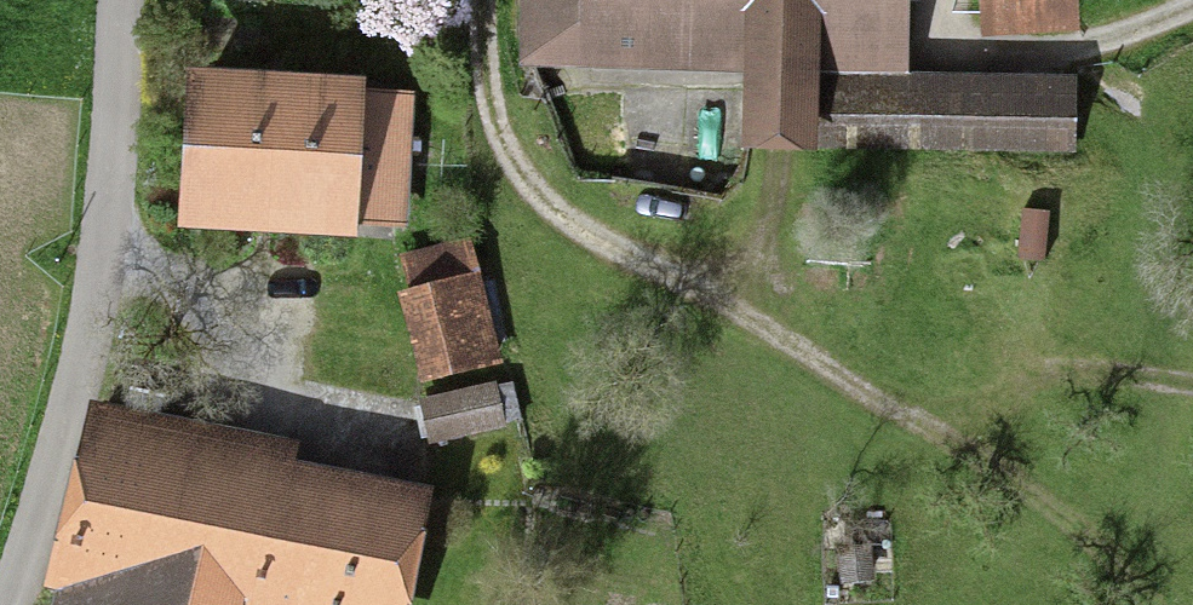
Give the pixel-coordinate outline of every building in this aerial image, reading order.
[(1078,86),(886,82),(888,0),(533,0),(532,28),(751,33),(749,139),(1077,146),(1078,86)] [(1077,29),(1076,0),(986,0),(986,30),(1077,29)] [(403,101),(200,90),(194,209),(397,221),(403,101)] [(470,230),(400,248),(408,281),(397,284),(422,379),(504,357),(496,328),(504,326),(490,273),(482,275),(470,230)] [(495,376),(420,394),(421,400),(414,402),(422,435),(429,434),(431,440),(506,422),(506,419),(522,415),(513,377),(496,381),(495,376)] [(410,511),(95,448),(63,604),(256,604),(257,597),(299,604),(391,604),(410,511)]
